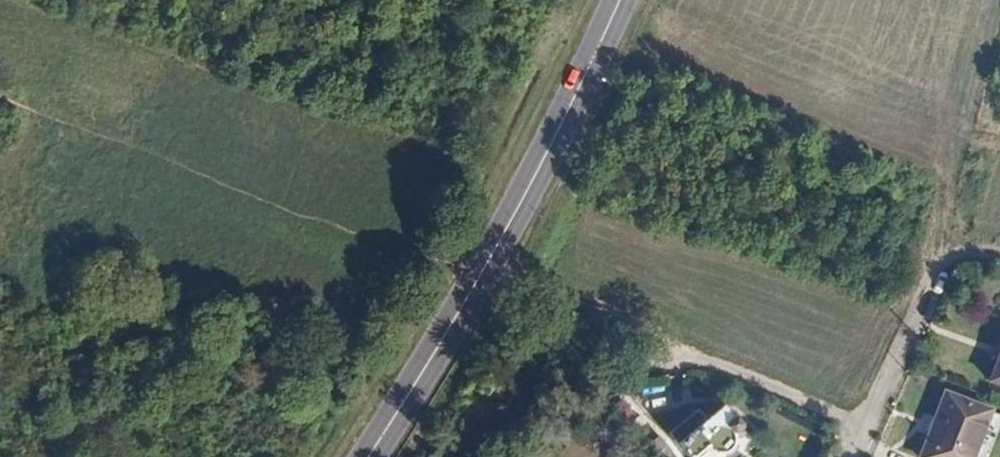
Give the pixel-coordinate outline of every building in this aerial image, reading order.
[(929,456),(978,456),(994,415),(951,399),(929,456)] [(682,445),(692,456),(699,456),(709,449),(712,452),(716,454),(720,455),(724,455),(728,454),(731,452),(733,449),(735,445),(736,442),(736,438),(743,434),(745,431),(745,426),(744,424),(739,419),(734,418),(726,408),(682,445)]
